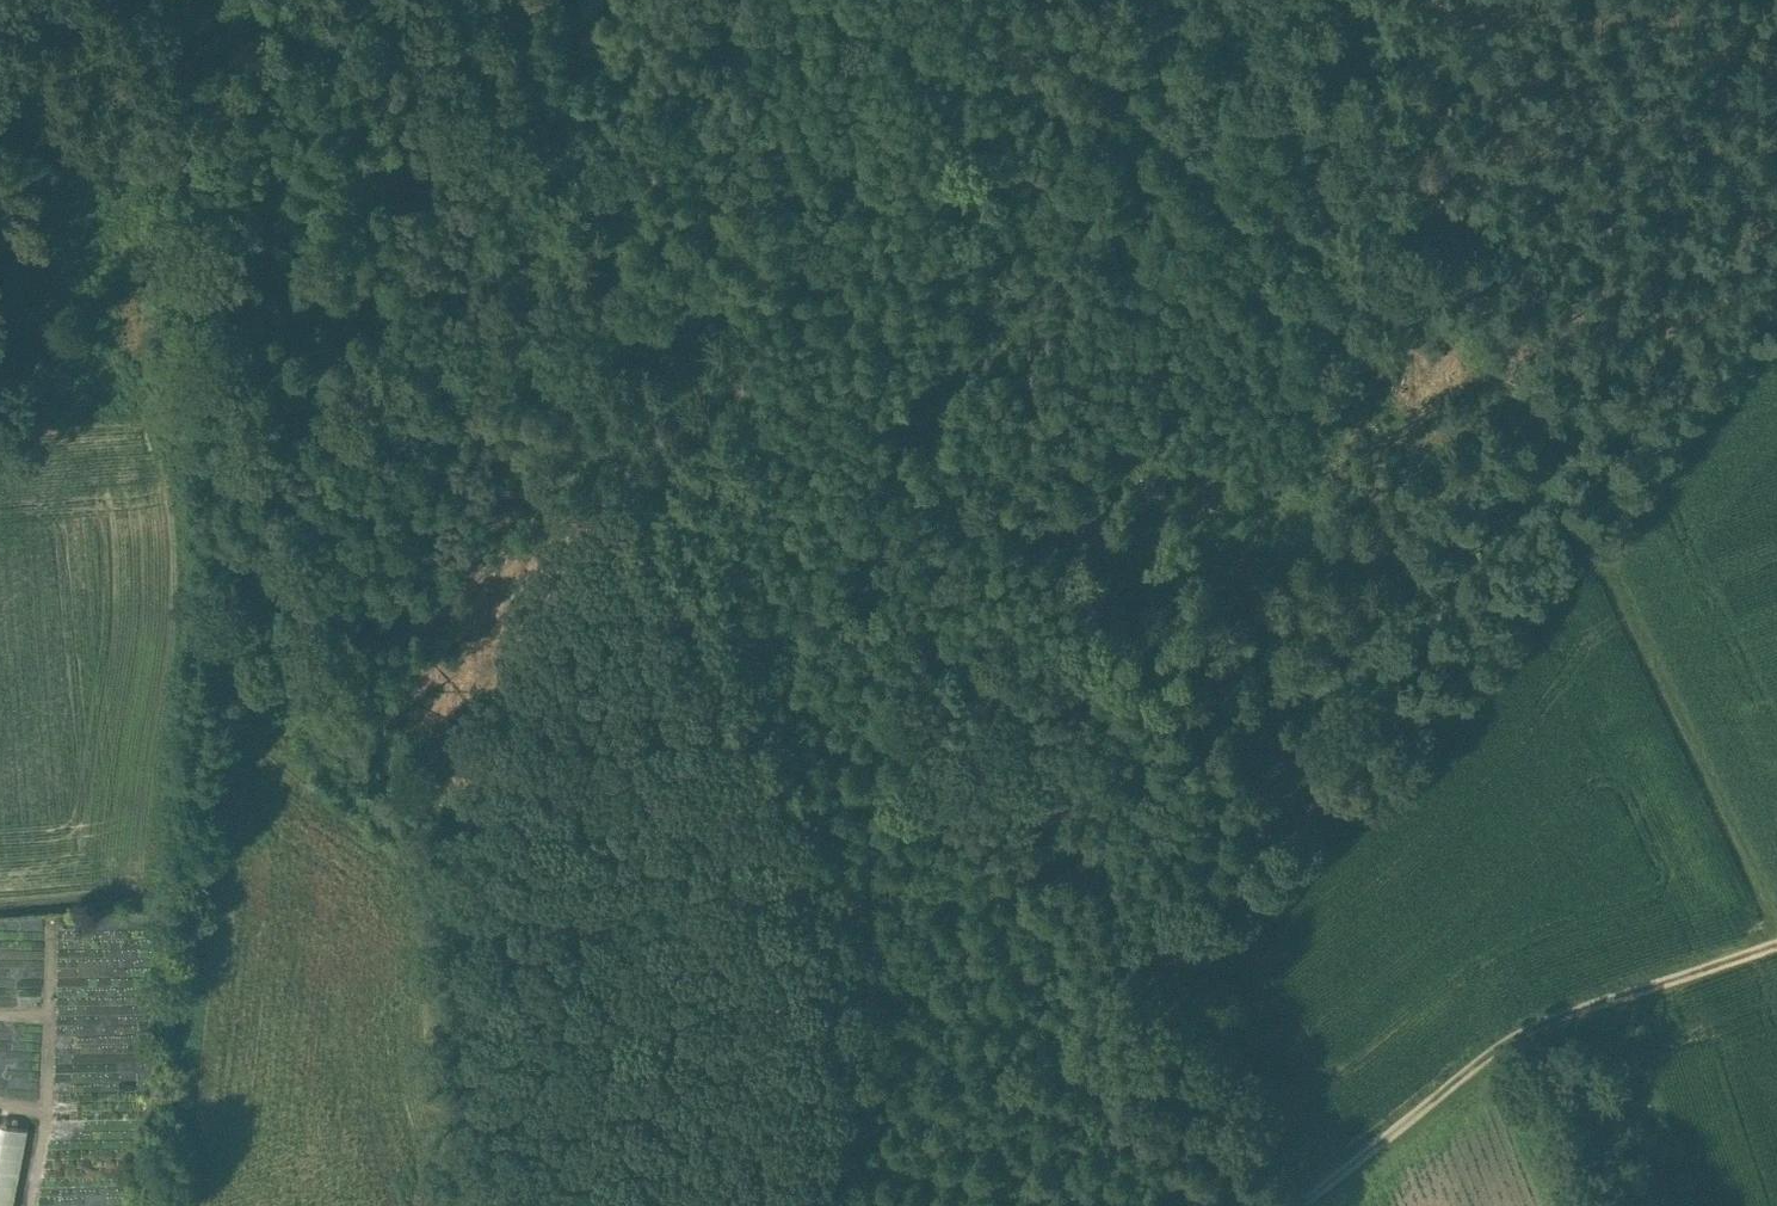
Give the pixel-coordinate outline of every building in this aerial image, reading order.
[(268,341),(254,342),(255,350),(269,349),(268,341)] [(0,1125),(0,1205),(12,1205),(26,1130),(0,1125)]
